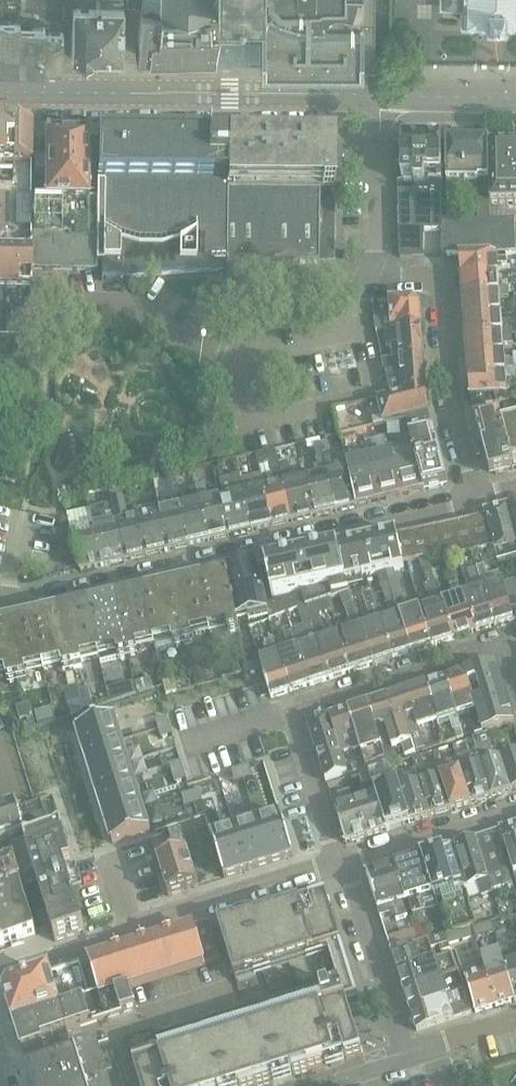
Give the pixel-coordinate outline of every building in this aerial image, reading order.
[(59,66),(61,31),(63,0),(0,0),(0,66),(59,66)] [(61,31),(71,31),(71,55),(72,55),(72,56),(78,62),(86,62),(92,57),(92,55),(120,55),(121,0),(63,0),(61,31)] [(136,56),(226,54),(226,55),(226,56),(227,56),(227,57),(228,58),(230,58),(231,58),(232,58),(233,57),(234,57),(234,56),(234,55),(235,54),(241,54),(241,55),(242,56),(242,57),(243,57),(244,58),(245,58),(246,58),(247,57),(248,57),(249,56),(249,55),(250,54),(250,53),(263,53),(263,65),(358,65),(358,53),(373,53),(373,0),(143,0),(136,56)] [(485,20),(515,20),(515,0),(439,0),(439,3),(460,3),(460,19),(485,20)] [(31,271),(34,159),(31,159),(32,129),(4,128),(4,118),(0,118),(0,340),(29,340),(29,278),(31,278),(31,271)] [(45,159),(34,159),(31,271),(95,271),(96,199),(88,199),(89,137),(45,137),(45,159)] [(442,231),(442,223),(443,141),(441,141),(437,137),(429,137),(425,140),(403,140),(403,148),(398,148),(398,169),(403,169),(402,182),(415,182),(415,192),(399,192),(399,231),(442,231)] [(95,281),(226,271),(227,139),(97,138),(96,199),(95,271),(95,281)] [(227,139),(226,271),(333,264),(335,140),(227,139)] [(491,211),(491,205),(489,146),(489,142),(447,142),(447,174),(448,174),(447,199),(466,200),(466,185),(478,185),(478,222),(442,223),(442,231),(442,257),(460,257),(460,255),(506,255),(515,254),(515,221),(491,222),(491,211)] [(491,205),(491,211),(515,211),(515,145),(489,146),(491,205)] [(425,231),(399,231),(400,258),(424,257),(425,231)] [(460,257),(461,275),(499,273),(498,259),(506,259),(506,255),(460,255),(460,257)] [(499,273),(461,275),(463,296),(509,293),(509,288),(500,288),(499,273)] [(463,296),(464,316),(502,313),(501,298),(509,298),(509,293),(463,296)] [(390,329),(400,328),(421,328),(420,307),(413,301),(388,301),(390,329)] [(502,313),(464,316),(466,336),(512,333),(512,329),(503,329),(502,313)] [(423,359),(421,328),(400,328),(401,344),(390,345),(392,360),(423,359)] [(466,336),(467,356),(505,354),(503,338),(512,337),(512,333),(466,336)] [(467,356),(469,377),(515,373),(515,367),(506,368),(505,354),(467,356)] [(393,395),(425,387),(423,359),(392,360),(382,361),(390,395),(393,395)] [(515,379),(515,373),(469,377),(470,398),(495,396),(508,395),(507,379),(515,379)] [(425,387),(393,395),(390,395),(378,398),(382,416),(374,418),(375,424),(406,416),(429,411),(425,387)] [(512,423),(508,407),(515,406),(515,395),(508,396),(508,395),(495,396),(501,419),(513,470),(515,469),(515,422),(512,423)] [(490,476),(513,470),(501,419),(495,396),(470,398),(490,476)] [(446,480),(433,428),(429,411),(406,416),(413,444),(425,491),(442,487),(446,480)] [(401,497),(425,491),(413,444),(402,447),(400,441),(389,443),(391,449),(401,497)] [(380,502),(401,497),(391,449),(378,452),(377,446),(367,448),(380,502)] [(357,507),(380,502),(367,448),(358,451),(359,457),(346,460),(347,464),(357,507)] [(337,512),(325,462),(324,456),(315,458),(320,476),(306,479),(314,517),(337,512)] [(337,512),(357,507),(347,464),(342,465),(343,471),(337,472),(334,460),(325,462),(337,512)] [(289,461),(279,463),(280,469),(292,522),(312,518),(314,517),(306,479),(304,480),(303,475),(298,477),(299,481),(293,482),(289,461)] [(263,484),(272,526),(292,522),(280,469),(273,471),(276,486),(269,488),(268,483),(263,484)] [(252,531),(241,480),(240,475),(233,476),(234,479),(220,482),(224,498),(222,499),(230,535),(252,531)] [(252,531),(272,526),(263,484),(261,475),(241,480),(252,531)] [(112,504),(125,560),(145,555),(136,518),(131,519),(123,485),(109,488),(112,504)] [(170,510),(158,513),(167,550),(169,550),(189,545),(180,504),(176,485),(169,487),(170,494),(166,495),(170,510)] [(189,545),(208,541),(200,504),(196,487),(189,488),(193,506),(186,508),(185,503),(180,504),(189,545)] [(216,501),(200,504),(208,541),(228,536),(230,535),(222,499),(220,499),(219,495),(215,496),(216,501)] [(103,565),(105,564),(125,560),(112,504),(92,508),(96,525),(94,525),(103,565)] [(155,505),(134,510),(136,518),(145,555),(165,551),(167,550),(158,513),(156,513),(155,505)] [(507,507),(515,541),(515,505),(507,507)] [(486,517),(493,547),(497,562),(498,563),(515,558),(515,541),(507,507),(484,513),(486,517)] [(89,514),(69,519),(81,570),(103,565),(94,525),(92,526),(89,514)] [(486,517),(469,521),(476,551),(493,547),(486,517)] [(476,551),(469,521),(450,525),(456,551),(457,555),(476,551)] [(450,525),(438,528),(444,554),(456,551),(450,525)] [(425,530),(431,556),(444,554),(438,528),(425,530)] [(425,530),(411,533),(416,559),(431,556),(425,530)] [(396,533),(337,547),(345,580),(404,567),(403,562),(397,536),(396,533)] [(397,536),(403,562),(416,559),(411,533),(397,536)] [(345,580),(337,547),(293,557),(300,591),(330,584),(333,598),(348,593),(345,580)] [(300,591),(293,557),(265,563),(273,597),(300,591)] [(501,575),(498,563),(497,562),(477,568),(495,626),(513,620),(501,575)] [(224,572),(225,577),(236,620),(248,617),(250,623),(269,619),(257,565),(224,572)] [(475,592),(465,596),(476,632),(495,626),(477,568),(468,571),(475,592)] [(435,605),(420,610),(432,646),(454,639),(443,603),(433,570),(424,572),(428,585),(426,586),(428,592),(431,592),(435,605)] [(236,620),(225,577),(213,580),(213,578),(206,580),(206,582),(204,582),(209,603),(198,606),(202,627),(226,621),(229,634),(238,632),(236,620)] [(175,589),(171,590),(183,645),(192,643),(189,630),(202,627),(198,606),(209,603),(204,582),(190,585),(189,583),(174,587),(175,589)] [(183,645),(171,590),(158,593),(157,590),(151,592),(151,594),(148,595),(153,616),(142,619),(147,639),(152,638),(155,651),(183,645)] [(352,593),(344,596),(346,602),(354,599),(352,593)] [(373,625),(363,628),(375,665),(394,659),(382,622),(372,593),(363,595),(373,625)] [(128,599),(115,602),(128,657),(137,655),(135,642),(147,639),(142,619),(153,616),(148,595),(135,598),(134,596),(128,597),(128,599)] [(465,596),(443,603),(454,639),(476,632),(465,596)] [(393,619),(382,622),(394,659),(413,652),(397,602),(396,601),(392,602),(394,606),(390,607),(393,619)] [(401,601),(397,602),(413,652),(432,646),(420,610),(406,615),(401,601)] [(128,657),(115,602),(103,605),(102,603),(96,604),(96,606),(93,607),(98,628),(87,631),(92,652),(100,650),(103,662),(128,657)] [(375,665),(363,628),(355,603),(346,606),(354,631),(342,635),(354,671),(375,665)] [(72,612),(61,614),(73,669),(82,667),(80,655),(92,652),(87,631),(98,628),(93,607),(79,610),(79,608),(72,609),(72,612)] [(73,669),(61,614),(47,617),(47,615),(40,617),(41,619),(38,619),(43,641),(32,643),(37,664),(60,659),(63,672),(73,669)] [(17,624),(5,627),(17,682),(27,679),(25,667),(37,664),(32,643),(43,641),(38,619),(24,622),(24,620),(17,622),(17,624)] [(5,627),(0,628),(0,673),(6,672),(8,684),(17,682),(5,627)] [(318,642),(330,679),(350,673),(338,636),(318,642)] [(254,643),(271,699),(292,692),(280,655),(278,647),(264,651),(263,647),(266,646),(264,640),(254,643)] [(330,679),(318,642),(300,648),(312,685),(330,679)] [(312,685),(300,648),(280,655),(292,692),(312,685)] [(258,658),(243,661),(245,673),(245,675),(261,672),(258,658)] [(513,721),(507,702),(495,662),(465,672),(484,730),(513,721)] [(465,672),(446,678),(458,716),(469,712),(472,721),(470,721),(474,733),(484,730),(465,672)] [(458,716),(446,678),(428,684),(440,721),(442,726),(450,723),(449,719),(458,716)] [(440,721),(428,684),(388,697),(404,746),(407,756),(415,753),(410,738),(420,735),(418,728),(440,721)] [(388,697),(367,704),(379,741),(386,763),(398,759),(398,758),(395,749),(402,746),(404,746),(388,697)] [(362,751),(367,769),(386,763),(379,741),(367,704),(348,710),(362,751)] [(348,710),(329,716),(340,754),(355,749),(357,753),(362,751),(348,710)] [(346,773),(340,754),(329,716),(308,723),(326,780),(346,773)] [(115,718),(77,730),(84,753),(122,741),(115,718)] [(167,718),(156,721),(158,730),(170,727),(167,718)] [(170,727),(158,730),(161,739),(173,735),(170,727)] [(473,740),(465,742),(468,755),(457,758),(458,760),(472,804),(492,798),(481,764),(473,740)] [(508,755),(506,747),(502,748),(500,740),(495,741),(501,758),(511,791),(515,790),(515,753),(508,755)] [(122,741),(84,753),(92,776),(129,764),(122,741)] [(451,810),(441,777),(428,781),(421,756),(413,759),(417,772),(431,817),(451,810)] [(501,758),(481,764),(492,798),(511,791),(501,758)] [(437,766),(441,777),(451,810),(472,804),(458,760),(437,766)] [(181,763),(170,766),(172,775),(184,771),(181,763)] [(129,764),(92,776),(99,798),(136,786),(129,764)] [(369,773),(388,831),(410,823),(396,779),(392,765),(369,773)] [(250,767),(241,769),(244,781),(253,778),(250,767)] [(241,769),(232,772),(236,783),(244,781),(241,769)] [(184,771),(172,775),(175,784),(187,780),(184,771)] [(417,772),(396,779),(410,823),(431,817),(417,772)] [(367,837),(388,831),(369,773),(359,776),(363,787),(361,788),(363,794),(354,797),(356,803),(367,837)] [(136,786),(99,798),(106,820),(143,809),(136,786)] [(200,791),(191,794),(194,805),(203,802),(200,791)] [(191,794),(182,796),(186,808),(194,805),(191,794)] [(50,831),(51,837),(64,833),(61,823),(55,804),(54,804),(53,800),(18,811),(18,810),(0,816),(0,847),(50,831)] [(346,844),(367,837),(356,803),(342,808),(339,800),(332,802),(335,811),(346,844)] [(143,809),(106,820),(113,844),(151,832),(143,809)] [(280,813),(257,821),(270,864),(294,856),(280,813)] [(257,821),(235,828),(248,871),(270,864),(257,821)] [(502,831),(515,874),(515,826),(502,831)] [(235,828),(211,835),(225,878),(248,871),(235,828)] [(478,839),(494,892),(515,885),(498,832),(478,839)] [(25,845),(36,878),(51,928),(56,942),(85,933),(66,871),(73,869),(64,839),(65,839),(64,836),(65,835),(64,833),(51,837),(25,845)] [(199,887),(182,834),(153,843),(151,843),(152,844),(158,863),(169,897),(199,887)] [(471,894),(467,895),(468,900),(494,892),(478,839),(456,846),(471,894)] [(0,866),(0,890),(18,884),(36,878),(25,845),(2,853),(5,864),(0,866)] [(452,847),(423,856),(435,894),(441,892),(454,933),(476,926),(468,900),(467,895),(452,847)] [(440,909),(435,894),(423,856),(398,864),(414,917),(440,909)] [(408,918),(404,905),(392,866),(366,874),(381,919),(393,915),(395,922),(408,918)] [(18,884),(0,890),(0,945),(34,934),(18,884)] [(325,891),(307,897),(308,900),(298,902),(314,953),(328,948),(341,944),(325,891)] [(288,961),(314,953),(298,902),(289,905),(288,902),(271,908),(288,961)] [(271,908),(255,913),(256,916),(246,919),(262,969),(288,961),(271,908)] [(246,919),(237,922),(236,919),(218,924),(234,977),(262,969),(246,919)] [(88,959),(99,996),(127,988),(219,959),(208,924),(192,927),(88,959)] [(434,938),(440,956),(455,951),(450,933),(434,938)] [(392,953),(398,974),(434,963),(427,941),(392,953)] [(505,950),(503,941),(498,943),(501,951),(515,999),(515,947),(505,950)] [(348,965),(341,944),(328,948),(334,969),(348,965)] [(515,1000),(515,999),(501,951),(482,956),(484,962),(498,1006),(515,1000)] [(453,956),(434,963),(398,974),(404,993),(459,975),(453,956)] [(476,1013),(498,1006),(484,962),(477,965),(480,976),(465,980),(476,1013)] [(5,995),(14,1023),(90,999),(80,965),(10,986),(5,995)] [(351,976),(348,965),(334,969),(338,981),(351,976)] [(404,993),(410,1011),(465,994),(459,975),(404,993)] [(357,996),(351,976),(338,981),(340,986),(344,1000),(357,996)] [(140,1085),(262,1085),(330,1065),(331,1067),(345,1063),(344,1060),(362,1055),(349,1008),(360,1005),(357,996),(344,1000),(340,986),(322,991),(321,988),(286,999),(292,1019),(134,1067),(140,1085)] [(52,1037),(134,1011),(127,988),(99,996),(90,999),(14,1023),(23,1051),(53,1041),(52,1037)] [(465,994),(410,1011),(417,1032),(453,1020),(471,1015),(465,994)] [(96,1045),(68,1054),(70,1062),(30,1074),(33,1085),(109,1085),(96,1045)]
